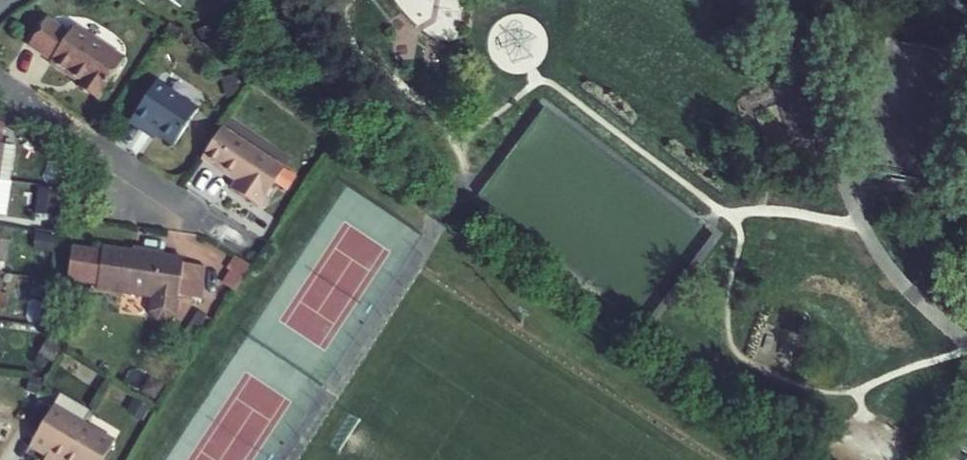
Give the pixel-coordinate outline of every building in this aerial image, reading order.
[(73,27),(68,35),(45,20),(29,44),(51,59),(50,62),(80,81),(77,86),(97,99),(123,60),(73,27)] [(156,82),(129,122),(155,140),(158,135),(174,146),(198,109),(156,82)] [(283,169),(221,128),(201,159),(234,180),(244,187),(239,195),(258,208),(283,169)] [(8,182),(13,147),(0,145),(0,180),(8,182)] [(4,217),(10,182),(8,182),(0,180),(0,216),(4,217)] [(244,187),(234,180),(229,188),(239,195),(244,187)] [(206,268),(182,264),(183,259),(103,248),(102,253),(72,249),(67,281),(98,286),(97,290),(177,302),(178,297),(201,300),(206,268)] [(251,265),(235,254),(226,266),(230,269),(222,282),(235,290),(251,265)] [(211,322),(198,313),(182,338),(194,347),(211,322)] [(82,426),(88,415),(58,397),(30,446),(47,456),(45,459),(62,459),(82,426)] [(113,444),(82,426),(62,459),(103,459),(113,444)]
